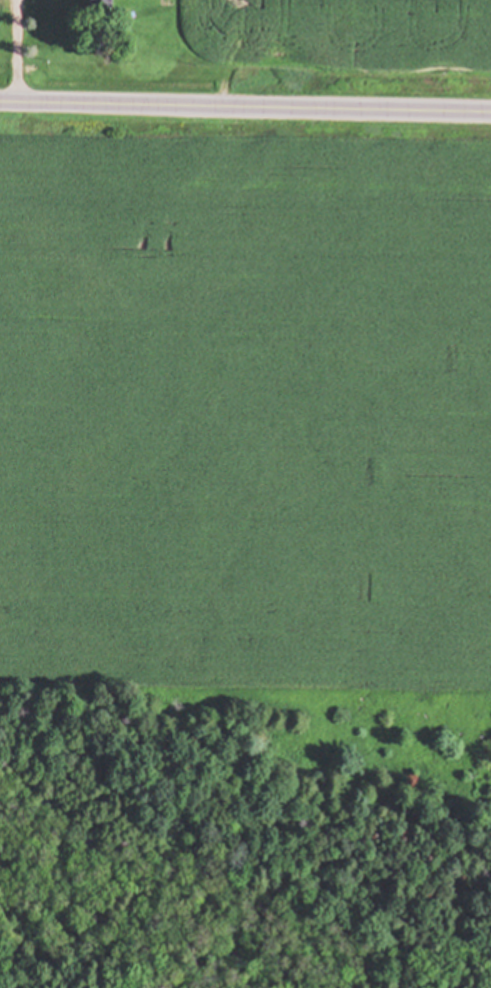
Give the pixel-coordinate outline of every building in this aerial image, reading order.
[(92,11),(114,11),(114,0),(92,0),(92,11)]
